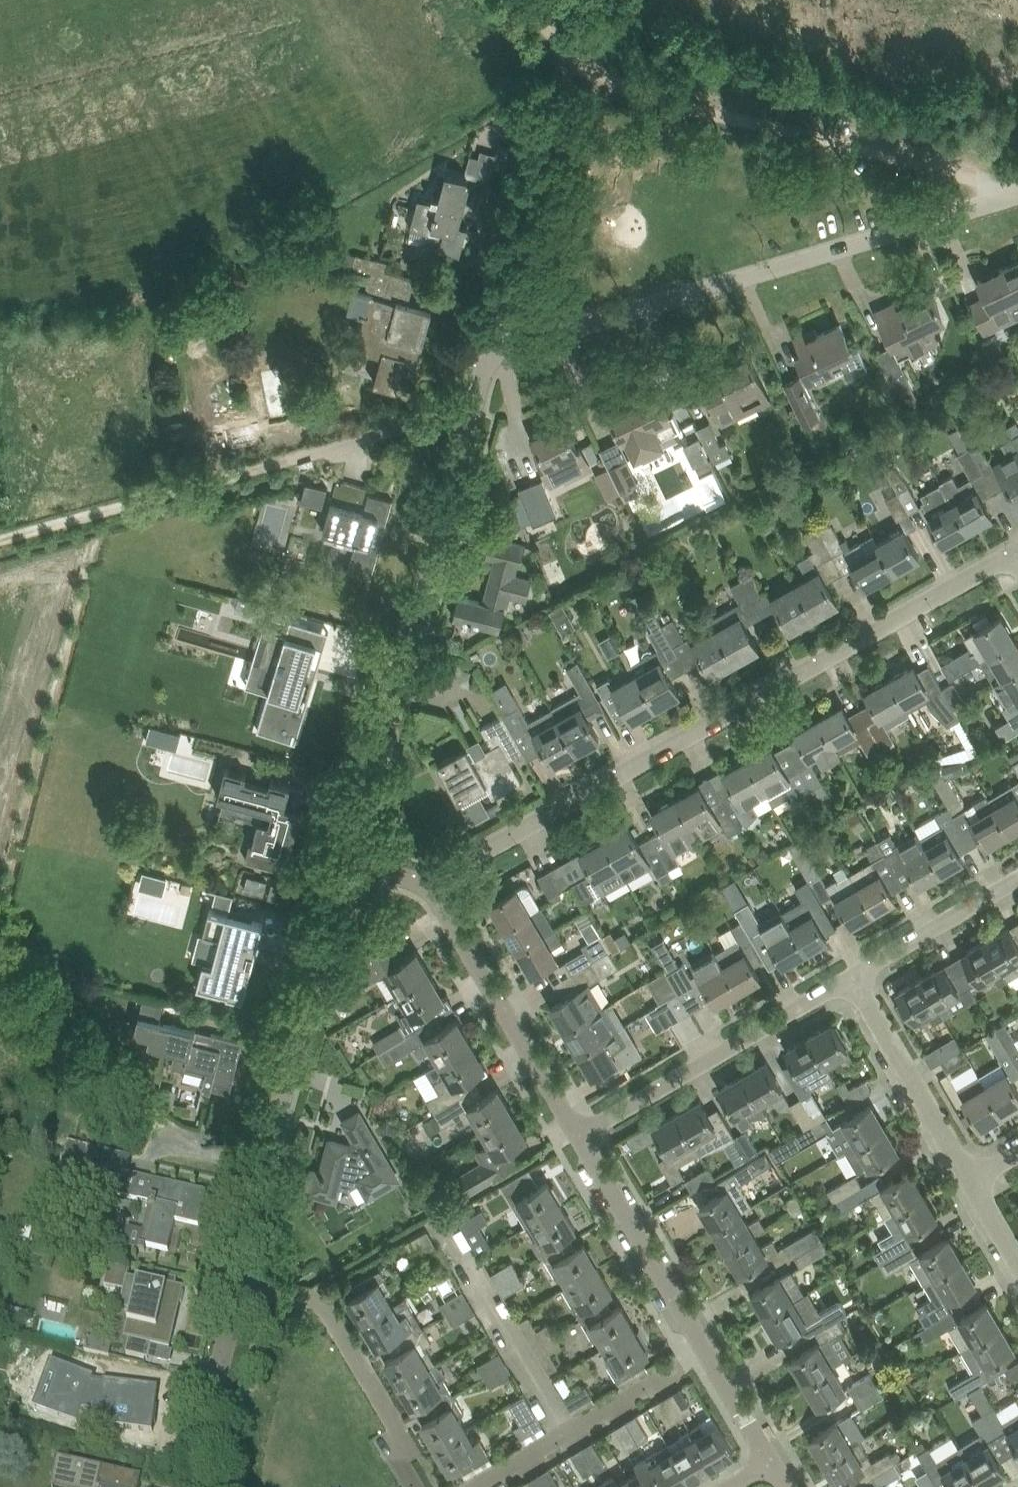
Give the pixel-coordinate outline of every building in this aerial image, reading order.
[(471,154),(465,174),(477,178),(479,172),(491,175),(493,167),(504,170),(511,145),(499,142),(495,154),(484,151),(482,157),(471,154)] [(468,177),(447,171),(440,197),(433,195),(432,201),(418,197),(410,228),(412,228),(409,239),(440,247),(441,248),(461,253),(468,226),(459,224),(462,213),(459,212),(468,177)] [(387,295),(393,272),(386,270),(388,262),(357,254),(353,269),(371,274),(366,289),(387,295)] [(1002,269),(1001,268),(978,279),(987,297),(972,304),(985,330),(999,323),(1000,325),(1017,316),(1017,261),(1002,269)] [(892,346),(875,354),(879,363),(891,385),(902,408),(919,400),(907,376),(899,359),(910,353),(911,356),(941,342),(934,327),(947,321),(931,288),(902,302),(875,314),(892,346)] [(418,354),(420,344),(430,311),(365,293),(353,290),(347,313),(365,317),(356,348),(383,355),(375,381),(398,387),(407,351),(418,354)] [(808,331),(794,338),(802,355),(797,357),(800,364),(805,374),(809,382),(828,373),(830,378),(845,371),(848,377),(868,367),(859,348),(853,351),(841,324),(840,324),(819,334),(818,333),(811,337),(808,331)] [(989,355),(1002,348),(995,336),(983,343),(989,355)] [(869,343),(862,346),(869,360),(876,357),(869,343)] [(758,375),(749,357),(727,367),(727,366),(718,370),(722,377),(705,384),(714,403),(723,421),(769,399),(758,375)] [(821,416),(801,374),(799,375),(800,375),(785,382),(784,382),(804,424),(821,416)] [(669,415),(657,390),(635,400),(633,395),(612,405),(614,410),(610,412),(623,439),(627,437),(637,456),(663,443),(660,438),(681,428),(674,413),(669,415)] [(233,447),(263,440),(257,415),(240,418),(241,425),(229,428),(233,447)] [(721,445),(720,442),(710,421),(698,427),(708,448),(715,463),(731,454),(725,443),(721,445)] [(574,441),(565,422),(543,433),(542,432),(534,436),(542,451),(538,453),(551,481),(589,462),(581,446),(580,446),(580,447),(578,448),(574,441)] [(996,464),(1008,485),(1017,501),(1017,449),(1012,438),(1002,443),(1009,456),(996,464)] [(970,447),(969,447),(983,472),(993,466),(993,465),(980,442),(970,447)] [(960,452),(957,454),(971,478),(972,478),(983,472),(969,447),(960,452)] [(625,500),(638,493),(634,485),(637,484),(625,459),(609,467),(625,500)] [(804,466),(804,470),(806,474),(809,476),(816,472),(817,468),(815,464),(812,462),(804,466)] [(898,472),(890,477),(892,481),(898,491),(910,512),(920,506),(907,482),(898,472)] [(953,475),(941,482),(968,530),(968,529),(991,516),(992,516),(983,499),(978,490),(972,478),(971,478),(958,486),(953,475)] [(534,524),(558,515),(543,479),(519,488),(534,524)] [(370,489),(342,481),(341,485),(336,484),(331,503),(323,531),(356,540),(348,571),(371,577),(392,499),(369,493),(370,489)] [(323,506),(328,487),(307,482),(301,501),(323,506)] [(928,502),(923,504),(925,508),(924,509),(928,515),(927,515),(944,543),(944,542),(967,530),(968,530),(941,482),(940,482),(940,484),(933,488),(925,492),(927,497),(926,498),(928,502)] [(886,498),(885,498),(897,519),(909,512),(910,512),(898,491),(886,498)] [(824,509),(811,516),(817,526),(833,555),(845,548),(850,558),(855,566),(866,587),(894,571),(878,542),(865,550),(860,541),(851,546),(846,538),(841,540),(829,519),(824,509)] [(809,577),(796,584),(814,615),(815,615),(826,609),(836,603),(836,604),(838,603),(826,582),(816,564),(833,555),(817,526),(810,530),(805,533),(814,549),(798,558),(809,577)] [(903,529),(878,542),(894,571),(919,556),(906,532),(904,528),(903,529)] [(522,564),(527,545),(492,536),(487,555),(494,557),(483,601),(459,595),(454,617),(473,622),(501,629),(509,597),(527,602),(533,578),(516,574),(519,563),(522,564)] [(671,539),(670,543),(672,547),(677,548),(680,546),(682,542),(679,538),(675,537),(671,539)] [(753,573),(742,579),(753,600),(763,594),(764,594),(753,573)] [(254,590),(266,593),(269,582),(257,579),(254,590)] [(740,602),(711,619),(717,629),(735,660),(747,654),(750,651),(757,648),(758,648),(746,625),(741,617),(748,614),(743,606),(753,600),(742,579),(731,585),(740,602)] [(601,583),(592,589),(597,598),(607,593),(601,583)] [(774,597),(773,597),(779,606),(791,629),(792,628),(799,624),(802,622),(813,616),(814,615),(796,584),(774,597)] [(271,605),(268,616),(285,621),(288,610),(271,605)] [(567,610),(554,617),(563,634),(576,627),(567,610)] [(643,657),(632,664),(638,674),(655,705),(656,705),(667,698),(677,693),(678,693),(679,693),(670,678),(662,663),(678,654),(678,653),(679,653),(674,645),(662,625),(655,613),(646,618),(652,629),(648,631),(658,649),(654,651),(652,650),(650,649),(647,649),(645,651),(643,653),(643,655),(643,657)] [(976,632),(967,638),(972,647),(980,660),(990,654),(1015,640),(1001,617),(978,630),(977,629),(976,630),(977,631),(976,632)] [(662,625),(674,645),(684,639),(673,618),(662,625)] [(276,669),(257,730),(296,742),(304,715),(291,711),(300,681),(303,682),(315,644),(306,641),(311,626),(290,620),(285,640),(269,635),(261,664),(276,669)] [(522,629),(513,634),(521,647),(529,642),(522,629)] [(717,629),(694,642),(703,659),(712,674),(713,673),(723,667),(734,661),(735,660),(717,629)] [(980,660),(993,684),(994,684),(997,682),(996,681),(1017,668),(1017,645),(1015,640),(990,654),(980,660)] [(581,692),(552,707),(576,750),(588,743),(598,738),(599,738),(589,719),(595,715),(584,696),(594,690),(578,661),(576,662),(573,655),(564,660),(567,666),(567,667),(572,675),(581,692)] [(953,658),(943,665),(950,678),(961,671),(955,662),(953,658)] [(445,676),(469,682),(472,667),(448,662),(445,676)] [(891,678),(890,679),(908,711),(909,710),(927,700),(932,708),(948,724),(950,723),(959,718),(954,708),(943,688),(932,669),(920,676),(917,671),(914,665),(912,666),(913,666),(903,672),(897,675),(891,679),(891,678)] [(996,681),(997,682),(1010,704),(1004,707),(1010,717),(1014,725),(1014,726),(1017,731),(1017,730),(1017,668),(996,681)] [(598,683),(597,684),(618,722),(627,717),(630,715),(632,719),(634,718),(633,718),(640,714),(643,712),(655,705),(638,674),(618,685),(609,677),(607,678),(608,680),(599,685),(598,683)] [(873,702),(861,709),(883,749),(894,743),(885,727),(910,713),(909,710),(908,711),(890,679),(884,682),(878,686),(868,692),(868,691),(867,692),(873,702)] [(954,682),(943,688),(954,708),(965,702),(954,682)] [(515,695),(498,704),(503,714),(515,735),(514,735),(523,750),(527,758),(545,749),(553,764),(576,751),(558,719),(551,708),(529,720),(515,695)] [(820,718),(819,718),(838,753),(863,739),(872,755),(883,749),(861,709),(848,716),(842,705),(841,706),(832,712),(825,715),(820,719),(820,718)] [(509,758),(523,750),(514,735),(515,735),(503,714),(503,715),(480,727),(491,746),(473,757),(468,746),(439,762),(459,799),(487,784),(495,797),(522,781),(509,758)] [(797,731),(796,732),(798,737),(810,757),(818,752),(824,761),(838,753),(819,718),(818,719),(819,719),(813,722),(807,726),(797,731)] [(158,744),(162,728),(151,725),(146,741),(158,744)] [(164,729),(160,745),(169,747),(173,731),(164,729)] [(748,758),(748,759),(766,792),(774,804),(798,791),(801,795),(812,789),(800,768),(788,775),(785,771),(774,751),(771,745),(770,746),(760,752),(754,755),(748,759),(748,758)] [(730,781),(718,788),(723,797),(741,829),(747,826),(759,812),(752,800),(766,792),(748,759),(747,759),(742,762),(735,766),(726,771),(725,771),(724,772),(729,780),(730,781)] [(945,776),(964,772),(962,761),(942,766),(944,774),(944,777),(945,776)] [(811,762),(800,768),(812,789),(816,796),(827,790),(823,782),(812,763),(811,762)] [(226,767),(218,796),(224,798),(238,802),(235,812),(237,813),(259,819),(256,829),(257,830),(253,841),(251,841),(246,859),(278,868),(282,853),(287,855),(290,856),(296,832),(302,810),(299,809),(305,788),(271,779),(270,784),(246,778),(247,772),(226,767)] [(988,798),(1008,832),(1017,826),(1017,780),(989,797),(988,798)] [(677,798),(676,799),(698,838),(723,824),(730,835),(741,829),(723,797),(716,800),(716,801),(710,804),(700,786),(699,786),(689,792),(683,796),(677,799),(677,798)] [(974,803),(955,814),(973,846),(983,839),(987,845),(1008,832),(988,798),(989,797),(987,794),(973,802),(974,803)] [(663,830),(651,837),(669,869),(680,863),(674,851),(698,838),(676,799),(671,802),(664,806),(654,812),(654,811),(653,812),(663,830)] [(921,837),(941,871),(963,859),(959,853),(973,846),(955,814),(953,815),(949,808),(936,815),(940,823),(942,825),(921,837)] [(856,832),(866,826),(856,809),(847,815),(856,832)] [(606,838),(605,839),(627,878),(652,864),(658,875),(662,883),(674,877),(669,869),(651,837),(639,844),(628,826),(627,826),(628,827),(618,832),(611,836),(606,839),(606,838)] [(890,833),(877,841),(884,853),(885,852),(905,885),(916,879),(919,884),(941,871),(921,837),(918,831),(896,843),(890,833)] [(571,858),(560,864),(571,884),(593,872),(604,891),(627,878),(605,839),(599,843),(593,846),(583,852),(583,851),(582,852),(571,858)] [(791,846),(790,846),(807,876),(811,882),(822,901),(832,895),(836,901),(838,900),(841,907),(851,924),(873,911),(851,872),(838,880),(837,878),(827,884),(817,868),(818,862),(813,861),(810,860),(807,855),(808,852),(809,846),(804,845),(801,840),(795,843),(791,846)] [(759,864),(769,859),(764,849),(754,855),(759,864)] [(871,860),(851,872),(873,911),(895,898),(892,893),(905,885),(885,852),(884,853),(871,860)] [(763,862),(756,867),(762,877),(769,872),(763,862)] [(560,864),(549,870),(561,890),(571,884),(560,864)] [(549,870),(538,876),(550,896),(561,890),(549,870)] [(248,875),(244,889),(263,894),(267,881),(248,875)] [(804,899),(783,912),(790,925),(806,951),(827,938),(825,933),(837,926),(822,901),(811,882),(807,876),(796,883),(797,885),(796,886),(804,899)] [(740,887),(734,878),(722,885),(727,894),(740,887)] [(517,889),(491,904),(492,905),(498,914),(502,921),(505,926),(505,927),(541,906),(530,888),(529,887),(528,886),(527,886),(526,885),(525,885),(524,886),(523,886),(517,890),(517,889)] [(216,890),(213,904),(230,909),(234,895),(216,890)] [(747,901),(735,908),(743,920),(749,932),(754,941),(768,965),(769,965),(781,958),(784,963),(806,951),(790,925),(783,912),(761,924),(747,901)] [(541,906),(505,927),(506,928),(512,937),(515,943),(519,949),(518,949),(519,950),(555,928),(542,906),(541,906)] [(198,983),(198,984),(222,990),(228,991),(228,992),(242,996),(250,966),(254,952),(255,953),(263,923),(210,909),(203,935),(207,936),(220,939),(213,964),(210,963),(204,962),(199,982),(198,982),(198,983)] [(738,939),(716,952),(738,990),(760,977),(753,966),(742,948),(754,941),(749,932),(743,920),(731,927),(738,939)] [(1012,932),(1009,927),(986,940),(1009,979),(1017,974),(1017,928),(1012,932)] [(555,928),(519,950),(522,954),(525,959),(520,962),(531,980),(546,971),(544,966),(557,958),(551,948),(563,941),(555,928)] [(621,947),(611,930),(603,934),(614,951),(621,947)] [(403,958),(390,935),(359,954),(373,979),(387,971),(399,993),(430,974),(416,950),(403,958)] [(585,949),(565,961),(572,972),(609,950),(600,935),(589,941),(583,945),(585,949)] [(1009,979),(986,940),(964,953),(967,958),(957,964),(970,986),(992,973),(999,985),(1009,979)] [(609,950),(572,972),(578,983),(598,971),(602,977),(619,967),(609,951),(609,950)] [(678,962),(666,969),(691,1011),(702,1005),(705,1003),(704,1001),(711,997),(715,1003),(738,990),(716,952),(700,961),(693,965),(697,972),(691,976),(684,963),(680,966),(678,962)] [(944,965),(921,978),(944,1017),(954,1011),(947,1000),(970,986),(957,964),(947,970),(944,965)] [(666,969),(648,980),(661,1001),(668,997),(680,1018),(691,1011),(666,969)] [(388,1003),(388,1004),(388,1005),(388,1006),(388,1007),(389,1008),(390,1009),(391,1010),(392,1010),(393,1011),(394,1011),(395,1011),(396,1011),(397,1011),(398,1010),(400,1009),(406,1019),(399,1023),(400,1025),(406,1036),(417,1029),(434,1019),(433,1019),(427,1009),(445,998),(430,974),(399,993),(390,998),(390,999),(389,999),(389,1000),(388,1001),(388,1002),(388,1003)] [(903,999),(895,1004),(907,1023),(915,1018),(927,1012),(934,1023),(944,1017),(921,978),(899,991),(903,998),(903,999)] [(563,999),(552,1006),(553,1007),(559,1017),(562,1023),(566,1028),(565,1029),(566,1029),(604,1007),(590,984),(581,989),(577,992),(563,999)] [(657,1005),(646,1012),(654,1026),(665,1019),(669,1024),(680,1018),(668,997),(661,1001),(657,1004),(657,1005)] [(604,1007),(566,1029),(566,1030),(568,1033),(576,1046),(579,1051),(579,1052),(618,1029),(605,1006),(604,1007)] [(211,1034),(160,1022),(161,1020),(139,1015),(135,1031),(150,1034),(148,1042),(176,1049),(172,1066),(186,1069),(184,1078),(203,1083),(202,1088),(211,1090),(212,1084),(231,1089),(243,1040),(211,1033),(211,1034)] [(38,1040),(46,1033),(32,1018),(24,1025),(38,1040)] [(406,1036),(394,1043),(400,1054),(413,1047),(419,1057),(432,1049),(439,1060),(440,1062),(471,1043),(457,1019),(443,1027),(422,1039),(417,1029),(406,1036)] [(1005,1022),(995,1028),(1017,1066),(1017,1045),(1005,1022)] [(841,1037),(833,1023),(810,1036),(825,1062),(837,1055),(845,1067),(855,1061),(847,1048),(850,1046),(844,1035),(841,1037)] [(618,1029),(579,1052),(580,1052),(585,1062),(589,1068),(592,1074),(593,1075),(607,1067),(610,1072),(641,1053),(625,1025),(618,1029)] [(1017,1104),(1017,1090),(1012,1080),(1017,1076),(1017,1066),(995,1028),(986,1034),(999,1057),(999,1058),(1007,1072),(986,1085),(985,1085),(1002,1113),(1017,1104)] [(793,1060),(783,1065),(801,1097),(812,1090),(811,1087),(821,1081),(832,1074),(825,1062),(810,1036),(787,1050),(793,1060)] [(961,1048),(955,1037),(933,1050),(940,1061),(941,1061),(963,1047),(961,1048)] [(440,1062),(426,1070),(433,1081),(439,1091),(427,1098),(435,1111),(463,1094),(457,1084),(485,1067),(471,1043),(440,1062)] [(947,1071),(965,1061),(969,1058),(963,1047),(941,1061),(947,1071)] [(766,1061),(744,1075),(759,1101),(771,1094),(778,1106),(789,1100),(777,1079),(766,1061)] [(748,1124),(753,1123),(752,1117),(764,1115),(766,1113),(759,1101),(744,1075),(721,1088),(736,1115),(737,1115),(744,1126),(748,1124)] [(980,1126),(1002,1113),(985,1085),(986,1085),(980,1075),(958,1088),(971,1111),(961,1117),(968,1129),(978,1123),(980,1126)] [(850,1088),(845,1079),(837,1083),(843,1092),(850,1103),(872,1090),(866,1079),(850,1088)] [(512,1113),(498,1088),(469,1105),(463,1094),(435,1111),(443,1125),(455,1118),(460,1126),(475,1117),(483,1130),(512,1113)] [(805,1129),(816,1123),(801,1097),(790,1103),(805,1129)] [(700,1100),(678,1113),(700,1151),(733,1132),(721,1111),(710,1117),(700,1100)] [(830,1130),(826,1132),(839,1154),(846,1150),(884,1127),(871,1105),(854,1115),(846,1119),(846,1120),(834,1127),(830,1129),(830,1130)] [(822,1107),(811,1114),(816,1123),(823,1118),(827,1116),(822,1107)] [(399,1179),(359,1112),(344,1121),(356,1141),(350,1145),(330,1140),(322,1172),(313,1170),(308,1191),(336,1199),(339,1188),(348,1191),(361,1183),(369,1197),(399,1179)] [(483,1161),(459,1175),(460,1177),(468,1191),(469,1193),(493,1179),(492,1177),(500,1172),(517,1162),(509,1148),(527,1138),(512,1113),(483,1130),(490,1142),(476,1150),(483,1161)] [(678,1113),(655,1127),(657,1129),(665,1142),(671,1152),(659,1159),(673,1182),(685,1176),(678,1164),(700,1152),(700,1151),(678,1113)] [(390,1117),(380,1123),(388,1136),(398,1131),(390,1117)] [(805,1129),(795,1135),(802,1146),(826,1132),(830,1130),(830,1129),(823,1118),(816,1123),(805,1129)] [(860,1173),(880,1160),(898,1150),(884,1127),(846,1150),(854,1162),(860,1173)] [(735,1136),(734,1137),(743,1152),(744,1151),(748,1157),(749,1157),(759,1151),(746,1130),(735,1136)] [(66,1143),(61,1165),(82,1170),(82,1171),(105,1176),(110,1153),(88,1148),(81,1146),(66,1143)] [(714,1227),(741,1211),(752,1204),(745,1193),(739,1183),(745,1180),(773,1163),(767,1151),(718,1180),(724,1190),(701,1204),(714,1227)] [(740,1154),(733,1158),(737,1164),(748,1157),(744,1151),(743,1152),(740,1154)] [(692,1190),(714,1177),(708,1166),(686,1180),(692,1190)] [(517,1175),(501,1184),(502,1185),(503,1184),(509,1193),(507,1194),(518,1213),(526,1226),(533,1222),(562,1205),(560,1202),(564,1200),(554,1184),(550,1186),(547,1181),(537,1187),(531,1178),(534,1179),(534,1178),(530,1176),(529,1175),(532,1172),(530,1168),(517,1175)] [(863,1185),(835,1201),(841,1212),(861,1200),(866,1209),(877,1203),(878,1204),(885,1216),(923,1193),(910,1171),(892,1181),(887,1184),(868,1195),(863,1185)] [(120,1179),(116,1197),(148,1204),(147,1207),(142,1233),(137,1252),(144,1253),(145,1248),(147,1248),(167,1253),(174,1221),(197,1227),(205,1193),(185,1188),(126,1174),(122,1173),(120,1179)] [(863,1185),(862,1184),(857,1174),(829,1190),(835,1201),(863,1185)] [(910,1232),(919,1226),(936,1216),(923,1193),(885,1216),(893,1230),(878,1238),(883,1247),(874,1252),(881,1263),(913,1244),(906,1233),(910,1231),(910,1232)] [(792,1211),(803,1205),(796,1194),(786,1200),(792,1211)] [(544,1257),(569,1242),(565,1235),(576,1229),(562,1205),(533,1222),(540,1234),(533,1238),(544,1257)] [(466,1233),(484,1224),(488,1221),(482,1210),(460,1222),(466,1233)] [(748,1223),(741,1211),(714,1227),(727,1249),(754,1234),(765,1227),(759,1216),(748,1223)] [(795,1254),(822,1238),(816,1227),(789,1243),(795,1254)] [(417,1262),(422,1259),(439,1249),(432,1238),(427,1229),(405,1243),(411,1251),(417,1262)] [(761,1246),(754,1234),(727,1249),(741,1272),(779,1249),(772,1239),(761,1246)] [(962,1260),(949,1237),(922,1252),(918,1254),(913,1244),(881,1263),(887,1274),(911,1260),(924,1282),(962,1260)] [(801,1265),(829,1249),(822,1238),(795,1254),(801,1265)] [(573,1249),(569,1242),(544,1257),(555,1275),(562,1271),(570,1284),(598,1267),(596,1264),(600,1262),(590,1246),(587,1248),(584,1243),(573,1249)] [(926,1325),(951,1310),(946,1301),(949,1298),(975,1283),(962,1260),(924,1282),(932,1297),(919,1304),(923,1312),(920,1314),(920,1315),(926,1325)] [(497,1285),(518,1272),(512,1261),(491,1274),(497,1285)] [(107,1267),(102,1288),(122,1293),(118,1309),(129,1312),(123,1340),(128,1341),(125,1355),(146,1360),(147,1357),(149,1349),(150,1346),(157,1348),(168,1351),(179,1304),(180,1304),(182,1293),(181,1293),(182,1289),(174,1288),(171,1287),(168,1286),(170,1280),(156,1277),(154,1286),(126,1280),(128,1271),(107,1267)] [(581,1319),(606,1304),(601,1297),(612,1290),(598,1267),(570,1284),(563,1288),(581,1319)] [(352,1303),(348,1306),(357,1321),(361,1319),(363,1322),(392,1304),(385,1292),(391,1288),(390,1288),(380,1269),(352,1286),(356,1294),(349,1298),(352,1303)] [(766,1315),(805,1293),(791,1270),(753,1293),(766,1315)] [(503,1295),(521,1285),(525,1283),(518,1272),(497,1285),(503,1295)] [(448,1314),(469,1301),(463,1290),(441,1303),(448,1314)] [(817,1314),(805,1293),(766,1315),(767,1317),(762,1320),(774,1340),(779,1337),(780,1338),(806,1322),(812,1332),(816,1330),(838,1317),(843,1314),(836,1303),(817,1314)] [(849,1311),(860,1304),(855,1297),(844,1304),(849,1311)] [(392,1304),(363,1322),(377,1345),(384,1341),(389,1348),(421,1329),(411,1312),(403,1298),(399,1301),(392,1304)] [(469,1301),(448,1314),(452,1321),(454,1324),(458,1322),(476,1312),(469,1301)] [(44,1303),(41,1317),(46,1318),(46,1315),(57,1318),(59,1312),(62,1313),(63,1308),(44,1303)] [(1001,1326),(987,1303),(961,1319),(957,1321),(951,1310),(926,1325),(919,1329),(926,1340),(949,1327),(962,1349),(1001,1326)] [(610,1311),(606,1304),(581,1319),(592,1337),(599,1333),(606,1346),(635,1329),(621,1305),(610,1311)] [(537,1330),(529,1315),(519,1321),(534,1347),(555,1334),(549,1323),(537,1330)] [(920,1315),(911,1320),(917,1330),(919,1329),(926,1325),(920,1315)] [(832,1366),(843,1360),(829,1338),(844,1328),(838,1317),(816,1330),(823,1341),(818,1343),(792,1359),(805,1381),(832,1366)] [(974,1371),(949,1386),(956,1397),(969,1389),(980,1382),(990,1377),(984,1367),(1003,1356),(1014,1349),(1001,1326),(974,1342),(962,1349),(974,1371)] [(421,1329),(389,1348),(393,1356),(386,1360),(400,1384),(429,1367),(435,1363),(428,1350),(425,1345),(431,1341),(423,1328),(421,1329)] [(636,1331),(635,1329),(606,1346),(614,1358),(607,1362),(618,1382),(646,1365),(641,1357),(649,1353),(646,1347),(649,1345),(640,1329),(636,1331)] [(887,1347),(895,1343),(888,1330),(880,1334),(887,1347)] [(548,1371),(558,1367),(550,1352),(562,1345),(555,1334),(534,1347),(540,1358),(548,1371)] [(886,1368),(893,1364),(880,1338),(873,1342),(886,1368)] [(107,1357),(110,1344),(86,1339),(83,1352),(107,1357)] [(484,1376),(506,1363),(500,1352),(478,1365),(484,1376)] [(1006,1368),(1012,1379),(1017,1376),(1017,1360),(1009,1366),(1006,1368)] [(429,1367),(400,1384),(414,1407),(421,1403),(425,1410),(453,1394),(445,1379),(443,1376),(446,1373),(435,1363),(429,1367)] [(491,1387),(495,1384),(513,1374),(506,1363),(484,1376),(491,1387)] [(819,1404),(836,1394),(845,1389),(832,1366),(805,1381),(819,1404)] [(105,1388),(90,1386),(93,1379),(64,1368),(47,1414),(76,1425),(83,1405),(103,1408),(102,1416),(136,1420),(135,1426),(152,1428),(157,1389),(106,1383),(105,1388)] [(855,1396),(876,1383),(870,1373),(849,1385),(855,1396)] [(969,1389),(983,1412),(997,1434),(1007,1427),(1017,1445),(1017,1411),(1003,1420),(997,1410),(980,1382),(969,1389)] [(862,1407),(883,1394),(876,1383),(855,1396),(862,1407)] [(570,1409),(592,1396),(586,1385),(564,1398),(570,1409)] [(683,1416),(693,1409),(680,1388),(670,1394),(683,1416)] [(436,1446),(465,1429),(458,1416),(465,1413),(453,1394),(425,1410),(430,1418),(423,1422),(436,1446)] [(521,1438),(543,1425),(525,1394),(508,1403),(520,1424),(515,1427),(521,1438)] [(672,1422),(676,1420),(683,1416),(670,1394),(659,1401),(672,1422)] [(824,1460),(851,1444),(859,1439),(865,1435),(852,1412),(837,1421),(811,1437),(824,1460)] [(981,1433),(960,1446),(962,1450),(967,1457),(983,1483),(1005,1470),(999,1460),(987,1439),(997,1434),(983,1412),(973,1419),(981,1433)] [(638,1443),(649,1436),(636,1415),(625,1421),(638,1443)] [(628,1449),(638,1443),(625,1421),(615,1428),(628,1449)] [(706,1431),(701,1423),(690,1429),(711,1464),(734,1451),(717,1424),(706,1431)] [(473,1441),(465,1429),(436,1446),(438,1449),(434,1451),(443,1467),(447,1464),(450,1470),(458,1465),(462,1473),(490,1456),(479,1437),(473,1441)] [(690,1429),(684,1433),(679,1436),(684,1444),(673,1451),(689,1478),(711,1464),(690,1429)] [(859,1439),(851,1444),(824,1460),(838,1482),(846,1477),(852,1486),(853,1486),(895,1462),(889,1452),(873,1462),(859,1439)] [(595,1469),(605,1463),(592,1441),(582,1448),(595,1469)] [(942,1467),(943,1467),(930,1445),(918,1452),(931,1474),(942,1467)] [(931,1474),(936,1482),(939,1486),(948,1486),(952,1484),(954,1486),(977,1486),(983,1483),(967,1457),(962,1450),(960,1446),(959,1446),(938,1459),(941,1463),(943,1467),(942,1467),(931,1474)] [(584,1476),(595,1469),(582,1448),(571,1454),(584,1476)] [(657,1449),(646,1456),(665,1486),(674,1486),(689,1478),(673,1451),(662,1457),(657,1449)] [(646,1456),(635,1463),(640,1470),(629,1477),(635,1486),(665,1486),(646,1456)] [(140,1479),(57,1460),(52,1485),(63,1486),(138,1486),(140,1479)] [(887,1482),(902,1473),(902,1472),(895,1462),(853,1486),(890,1486),(887,1482)] [(549,1468),(538,1474),(546,1486),(560,1486),(549,1468)] [(538,1474),(528,1480),(532,1486),(546,1486),(538,1474)] [(614,1476),(603,1483),(605,1486),(635,1486),(629,1477),(618,1483),(614,1476)]
